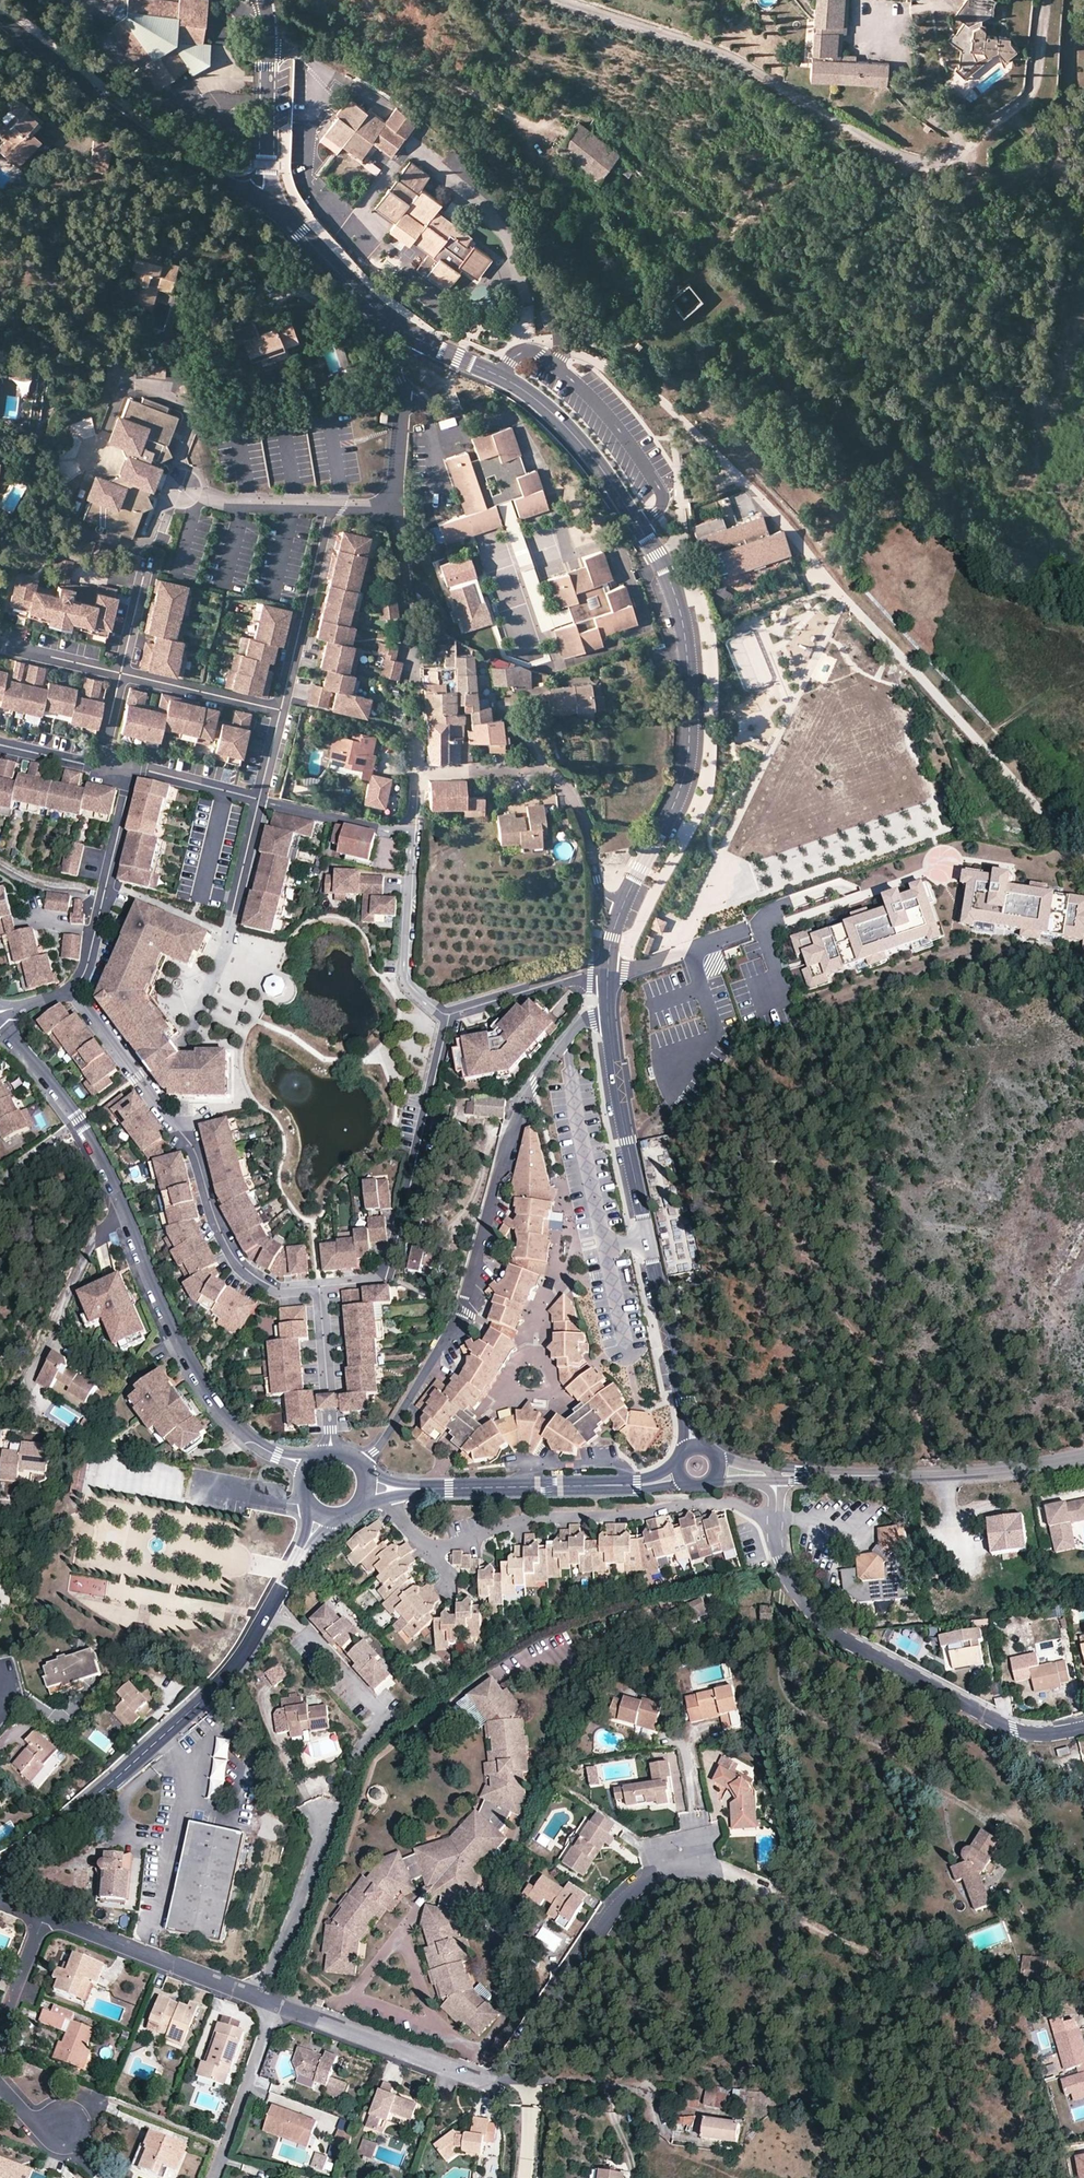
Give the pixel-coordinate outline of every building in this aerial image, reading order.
[(177,0),(128,0),(127,12),(123,17),(110,27),(139,69),(134,73),(149,96),(188,69),(177,55),(186,42),(203,43),(207,0),(181,0),(181,1),(177,0)] [(812,18),(807,52),(835,55),(843,0),(814,0),(812,18)] [(1004,59),(1015,50),(1007,41),(984,38),(985,27),(982,20),(993,15),(994,3),(990,0),(966,0),(956,16),(965,23),(956,35),(954,34),(949,41),(961,49),(959,68),(964,72),(971,68),(971,64),(997,51),(1004,59)] [(203,43),(186,42),(177,55),(188,69),(192,75),(208,62),(210,44),(203,43)] [(95,50),(100,55),(105,49),(100,45),(95,50)] [(812,53),(807,52),(788,50),(787,58),(811,61),(811,58),(812,53)] [(887,64),(811,58),(811,61),(809,78),(881,84),(885,84),(887,64)] [(342,118),(354,102),(348,97),(336,114),(338,116),(342,118)] [(17,166),(39,141),(30,133),(38,124),(23,111),(27,108),(18,100),(1,120),(3,123),(0,126),(0,137),(4,141),(0,145),(0,151),(17,166)] [(411,117),(402,110),(396,106),(385,122),(381,126),(365,115),(368,111),(354,102),(342,118),(338,116),(326,133),(343,145),(355,154),(367,138),(373,142),(391,155),(407,133),(416,121),(411,117)] [(415,112),(406,105),(404,108),(402,110),(411,117),(413,114),(415,112)] [(23,111),(38,124),(41,120),(27,108),(23,111)] [(381,126),(385,122),(369,110),(368,111),(365,115),(381,126)] [(559,149),(599,182),(621,155),(580,123),(559,149)] [(343,145),(326,133),(321,140),(336,151),(337,152),(343,145)] [(491,142),(488,136),(483,139),(487,146),(491,142)] [(367,138),(355,154),(361,159),(373,142),(367,138)] [(90,171),(107,172),(110,142),(92,141),(90,171)] [(364,166),(377,175),(389,159),(375,150),(364,166)] [(412,242),(415,237),(431,249),(428,254),(417,269),(425,276),(429,271),(450,287),(460,272),(458,270),(461,267),(473,276),(489,256),(473,245),(472,247),(467,243),(472,236),(436,210),(441,203),(420,188),(430,176),(410,161),(379,203),(399,218),(395,223),(390,230),(410,244),(412,242)] [(399,218),(379,203),(375,208),(395,223),(399,218)] [(431,249),(415,237),(412,242),(428,254),(431,249)] [(130,305),(150,310),(156,287),(169,291),(177,263),(162,259),(162,261),(159,260),(159,257),(136,250),(131,268),(135,269),(132,281),(135,282),(130,305)] [(489,256),(473,276),(478,279),(493,259),(489,256)] [(429,271),(425,276),(446,292),(450,287),(429,271)] [(696,306),(703,301),(687,282),(668,297),(683,316),(696,306)] [(687,295),(685,294),(683,293),(681,294),(679,295),(678,298),(678,300),(680,302),(682,303),(684,303),(686,302),(688,300),(688,298),(687,295)] [(541,311),(545,323),(557,319),(553,307),(541,311)] [(520,314),(518,308),(508,312),(509,316),(510,317),(520,314)] [(277,340),(293,334),(288,320),(273,325),(274,328),(257,335),(253,324),(232,333),(235,342),(243,340),(251,360),(280,349),(277,340)] [(164,363),(139,361),(137,374),(163,377),(164,363)] [(32,367),(12,365),(10,379),(11,379),(30,381),(32,367)] [(422,381),(429,387),(433,382),(427,376),(422,381)] [(166,446),(176,417),(164,413),(167,407),(142,398),(140,403),(128,399),(121,416),(120,416),(110,441),(121,446),(126,460),(120,474),(107,479),(97,477),(87,503),(88,504),(82,520),(97,525),(96,527),(96,529),(97,531),(101,532),(103,531),(104,529),(105,527),(109,528),(107,533),(117,537),(119,534),(130,538),(141,511),(150,507),(146,497),(154,477),(160,461),(170,456),(166,446)] [(98,436),(93,417),(72,423),(64,434),(59,448),(57,459),(60,472),(67,483),(83,473),(77,461),(77,457),(83,442),(85,439),(98,436)] [(478,459),(468,462),(465,453),(446,459),(465,515),(439,523),(445,543),(501,524),(494,505),(497,504),(509,500),(513,498),(519,518),(548,508),(541,489),(542,489),(535,470),(525,473),(509,426),(489,433),(496,452),(478,459)] [(496,452),(489,433),(489,432),(471,438),(478,459),(496,452)] [(571,620),(567,608),(549,613),(509,500),(497,504),(540,631),(554,627),(554,626),(571,620)] [(725,530),(720,516),(691,526),(696,540),(702,538),(712,564),(722,560),(720,553),(722,553),(730,575),(741,571),(741,568),(753,563),(756,570),(766,566),(764,559),(776,555),(778,558),(788,554),(779,531),(765,536),(758,517),(725,530)] [(337,549),(363,555),(368,537),(341,531),(340,537),(339,541),(335,541),(333,549),(337,549)] [(368,537),(363,555),(370,557),(374,539),(368,537)] [(359,573),(363,555),(337,549),(336,554),(335,559),(331,558),(329,566),(359,573)] [(557,608),(566,605),(567,608),(571,620),(572,624),(554,630),(563,658),(583,651),(583,652),(601,646),(598,636),(634,624),(630,609),(634,608),(631,599),(628,599),(623,585),(603,592),(600,582),(610,579),(601,551),(581,558),(584,566),(547,579),(557,608)] [(139,557),(130,555),(127,568),(136,570),(139,557)] [(462,556),(440,563),(448,589),(470,582),(462,556)] [(73,562),(56,558),(52,577),(59,579),(69,581),(73,562)] [(355,591),(359,573),(329,566),(328,574),(330,574),(329,579),(329,582),(328,584),(354,591),(355,591)] [(366,575),(359,573),(355,591),(361,592),(362,592),(366,575)] [(102,647),(115,590),(106,588),(97,586),(97,589),(81,585),(80,587),(79,593),(72,591),(57,587),(55,597),(32,592),(35,579),(17,575),(9,605),(28,610),(27,611),(48,616),(58,619),(68,621),(88,626),(87,631),(84,643),(102,647)] [(68,584),(69,581),(59,579),(57,587),(72,591),(79,593),(80,587),(68,584)] [(185,586),(155,580),(151,597),(181,604),(182,596),(185,586)] [(456,610),(459,621),(463,631),(490,621),(483,601),(477,603),(470,582),(448,589),(456,610)] [(324,602),(350,608),(354,591),(328,584),(324,602)] [(714,594),(729,600),(732,592),(717,586),(714,594)] [(354,591),(350,608),(357,610),(361,592),(355,591),(354,591)] [(189,597),(182,596),(181,604),(187,605),(189,597)] [(181,604),(151,597),(147,615),(177,621),(179,612),(181,604)] [(377,602),(378,611),(396,609),(395,599),(377,602)] [(320,619),(346,626),(350,608),(324,602),(320,619)] [(186,613),(187,605),(181,604),(179,612),(186,613)] [(259,612),(257,622),(287,629),(288,621),(285,620),(286,616),(288,610),(261,604),(259,612)] [(28,610),(9,605),(8,614),(26,618),(26,616),(27,611),(28,610)] [(350,608),(346,626),(353,627),(357,610),(350,608)] [(396,609),(378,611),(379,620),(397,617),(396,609)] [(252,610),(250,620),(257,622),(259,612),(252,610)] [(459,621),(456,610),(449,612),(454,623),(459,621)] [(56,626),(58,619),(48,616),(27,611),(26,616),(46,621),(46,624),(56,626)] [(177,621),(147,615),(143,632),(158,635),(173,639),(177,621)] [(58,619),(56,626),(66,628),(66,626),(87,631),(88,626),(68,621),(58,619)] [(325,639),(342,643),(346,626),(320,619),(316,637),(321,639),(325,639)] [(285,636),(287,629),(257,622),(252,639),(275,644),(277,645),(280,646),(281,640),(282,636),(285,636)] [(346,626),(342,643),(349,645),(353,627),(346,626)] [(156,643),(146,641),(143,650),(178,654),(180,645),(181,641),(173,639),(158,635),(156,643)] [(454,644),(455,640),(450,637),(450,644),(433,645),(433,656),(443,655),(444,667),(454,667),(455,674),(454,674),(454,703),(458,703),(462,703),(463,710),(469,711),(470,722),(490,721),(489,707),(477,708),(476,701),(475,686),(472,655),(456,655),(456,644),(454,644)] [(272,654),(275,644),(252,639),(248,638),(244,655),(266,660),(266,661),(273,663),(275,655),(272,654)] [(325,654),(348,659),(352,646),(349,645),(342,643),(325,639),(324,646),(327,647),(325,654)] [(385,654),(395,656),(397,647),(379,643),(377,652),(385,654)] [(178,654),(185,656),(186,647),(180,645),(178,654)] [(352,646),(348,659),(355,661),(358,647),(352,646)] [(178,654),(143,650),(139,668),(180,677),(182,668),(176,667),(178,654)] [(237,672),(269,679),(271,671),(264,670),(266,661),(266,660),(244,655),(234,653),(232,661),(238,663),(237,672)] [(185,656),(178,654),(176,667),(182,668),(185,656)] [(345,673),(348,659),(325,654),(323,662),(320,661),(319,667),(326,669),(345,673)] [(399,671),(402,663),(393,661),(395,656),(385,654),(382,667),(399,671)] [(345,673),(352,675),(355,661),(348,659),(345,673)] [(19,679),(22,663),(14,661),(11,676),(13,677),(19,679)] [(232,661),(230,670),(235,671),(237,672),(238,663),(232,661)] [(32,682),(36,666),(28,664),(24,680),(27,681),(32,682)] [(36,666),(32,682),(37,683),(40,683),(44,668),(36,666)] [(527,671),(527,670),(520,666),(498,666),(489,666),(493,684),(510,684),(512,689),(525,689),(527,689),(527,686),(527,671)] [(399,671),(382,667),(380,676),(397,680),(399,671)] [(423,697),(425,711),(458,710),(458,703),(454,703),(454,674),(455,674),(454,667),(444,667),(436,667),(436,668),(436,679),(440,679),(440,684),(422,684),(423,697)] [(352,675),(345,673),(326,669),(321,687),(312,684),(309,694),(326,698),(328,689),(335,690),(347,693),(352,675)] [(226,679),(233,680),(235,671),(230,670),(228,670),(226,679)] [(265,697),(269,679),(237,672),(235,671),(233,680),(226,679),(224,687),(265,697)] [(88,695),(92,679),(84,677),(80,693),(83,694),(88,695)] [(18,682),(12,681),(4,679),(0,694),(0,705),(12,708),(18,682)] [(100,681),(92,679),(88,695),(94,696),(96,697),(100,681)] [(590,680),(548,688),(547,685),(538,687),(541,700),(549,699),(551,713),(594,705),(590,680)] [(26,684),(18,682),(12,708),(25,711),(31,686),(26,684)] [(54,684),(47,682),(45,689),(41,708),(55,711),(61,686),(54,684)] [(36,687),(31,686),(25,711),(39,714),(41,708),(45,689),(36,687)] [(68,687),(61,686),(55,711),(69,714),(73,696),(75,689),(68,687)] [(541,700),(538,687),(530,688),(530,689),(530,693),(526,693),(528,702),(541,700)] [(143,701),(145,693),(128,689),(127,697),(143,701)] [(335,690),(331,709),(357,715),(362,696),(354,694),(347,693),(335,690)] [(157,711),(151,710),(145,737),(158,740),(160,733),(161,726),(167,699),(168,695),(161,694),(157,709),(157,711)] [(324,707),(326,698),(309,694),(307,704),(324,707)] [(177,704),(178,698),(168,695),(167,699),(175,701),(174,703),(177,704)] [(82,724),(88,699),(82,698),(73,696),(69,714),(67,721),(82,724)] [(357,715),(364,717),(368,698),(362,696),(357,715)] [(132,734),(138,707),(142,708),(142,706),(143,701),(127,697),(119,731),(132,734)] [(178,730),(186,700),(178,698),(177,704),(174,703),(175,701),(167,699),(161,726),(178,730)] [(93,700),(88,699),(82,724),(96,727),(102,702),(93,700)] [(178,730),(195,734),(202,707),(203,703),(197,702),(197,705),(192,705),(193,701),(186,700),(178,730)] [(489,707),(488,700),(476,701),(477,708),(489,707)] [(132,734),(145,737),(151,710),(148,709),(142,708),(138,707),(132,734)] [(212,720),(214,713),(207,711),(208,708),(202,707),(195,734),(208,737),(216,739),(220,723),(220,722),(212,720)] [(426,721),(461,721),(463,721),(462,714),(458,714),(458,710),(425,711),(426,716),(426,721)] [(231,718),(248,722),(249,714),(233,711),(231,718)] [(308,721),(320,725),(322,717),(317,716),(310,715),(308,721)] [(240,757),(248,722),(231,718),(230,722),(229,726),(233,727),(226,754),(240,757)] [(490,721),(470,722),(470,730),(466,730),(467,740),(470,742),(487,742),(502,742),(507,741),(506,736),(502,736),(500,720),(490,721)] [(461,721),(426,721),(427,762),(459,762),(459,746),(447,746),(447,739),(459,739),(461,739),(462,730),(461,721)] [(226,754),(233,727),(229,726),(220,723),(216,739),(213,751),(226,754)] [(178,730),(161,726),(160,733),(177,737),(178,730)] [(195,734),(178,730),(177,737),(194,741),(195,734)] [(349,762),(347,767),(359,769),(357,777),(366,779),(367,773),(372,754),(368,753),(365,753),(366,749),(369,750),(372,738),(353,733),(351,739),(333,735),(328,757),(344,760),(349,762)] [(208,737),(195,734),(194,741),(207,744),(208,737)] [(471,762),(470,742),(467,740),(459,742),(459,746),(459,762),(471,762)] [(547,742),(554,759),(558,758),(555,751),(557,751),(552,740),(547,742)] [(502,742),(487,742),(487,750),(501,750),(502,742)] [(225,760),(226,754),(213,751),(212,758),(225,760)] [(224,762),(238,765),(240,757),(226,754),(225,760),(224,762)] [(520,755),(520,764),(528,764),(528,755),(520,755)] [(8,762),(0,761),(0,763),(0,777),(5,778),(8,762)] [(16,764),(8,762),(5,778),(10,779),(13,780),(16,764)] [(31,806),(40,765),(32,763),(28,779),(20,777),(18,785),(14,802),(22,804),(31,806)] [(48,767),(40,765),(31,806),(39,808),(48,810),(53,784),(45,782),(48,767)] [(65,814),(74,773),(66,771),(62,786),(53,784),(48,810),(65,814)] [(82,774),(74,773),(65,814),(81,818),(83,811),(87,792),(79,790),(82,774)] [(370,785),(365,783),(361,803),(382,808),(388,778),(373,775),(370,785)] [(579,787),(590,787),(590,783),(583,783),(583,778),(579,778),(579,787)] [(463,779),(428,780),(429,808),(463,807),(464,815),(482,815),(482,797),(464,798),(463,779)] [(171,788),(141,781),(137,795),(164,801),(164,802),(168,803),(171,788)] [(4,782),(0,800),(0,808),(12,811),(13,809),(14,802),(18,785),(9,783),(4,782)] [(96,814),(102,788),(88,785),(87,792),(83,811),(96,814)] [(109,790),(102,788),(96,814),(111,817),(116,791),(109,790)] [(164,801),(137,795),(134,808),(161,814),(164,802),(164,801)] [(29,813),(31,806),(22,804),(21,811),(29,813)] [(540,833),(545,832),(542,804),(527,805),(527,815),(514,816),(513,813),(497,814),(499,844),(519,843),(520,850),(522,850),(522,851),(531,851),(531,847),(541,846),(540,833)] [(38,815),(39,808),(31,806),(29,813),(38,815)] [(158,827),(161,814),(134,808),(131,820),(158,827)] [(96,814),(83,811),(81,818),(95,821),(96,814)] [(283,815),(274,813),(270,830),(279,832),(283,815)] [(96,814),(95,821),(109,824),(111,817),(96,814)] [(287,834),(291,817),(283,815),(279,832),(287,834)] [(295,836),(299,819),(291,817),(287,834),(295,836)] [(303,838),(307,821),(299,819),(295,836),(303,838)] [(155,840),(158,827),(131,820),(128,833),(131,834),(155,840)] [(307,821),(303,838),(312,840),(315,823),(307,821)] [(341,856),(370,863),(377,836),(337,827),(334,843),(343,846),(341,856)] [(287,834),(279,832),(270,830),(268,829),(265,842),(291,849),(295,836),(287,834)] [(155,840),(131,834),(127,851),(155,858),(159,841),(155,840)] [(288,861),(291,849),(265,842),(263,848),(261,855),(264,856),(288,861)] [(84,846),(68,843),(66,851),(82,855),(84,846)] [(82,855),(66,851),(64,858),(80,862),(82,855)] [(155,858),(127,851),(123,868),(151,875),(155,858)] [(288,861),(264,856),(261,868),(291,876),(294,863),(288,861)] [(80,862),(64,858),(63,866),(79,870),(80,862)] [(79,870),(63,866),(61,874),(77,878),(79,870)] [(151,875),(123,868),(119,882),(150,889),(153,875),(151,875)] [(291,876),(261,868),(258,881),(289,888),(291,876)] [(972,876),(983,878),(984,873),(966,871),(964,886),(971,887),(972,876)] [(1046,894),(1031,892),(1010,888),(1012,875),(1010,872),(1001,871),(998,872),(996,880),(983,878),(972,876),(971,887),(965,922),(1023,931),(1040,933),(1083,940),(1083,900),(1046,894)] [(359,886),(383,887),(383,878),(360,876),(360,874),(336,873),(336,877),(326,877),(325,894),(336,895),(346,896),(359,896),(359,894),(359,886)] [(160,877),(153,875),(150,889),(156,891),(160,877)] [(289,888),(258,881),(255,894),(281,900),(285,901),(289,888)] [(1046,894),(1047,887),(1032,885),(1031,892),(1046,894)] [(383,887),(359,886),(359,894),(364,894),(362,923),(374,923),(375,917),(395,918),(396,901),(388,901),(379,900),(374,900),(374,895),(379,895),(383,895),(383,887)] [(886,897),(890,911),(870,918),(855,923),(813,937),(800,941),(804,952),(809,967),(812,978),(825,974),(867,960),(884,955),(910,946),(930,939),(940,936),(924,886),(913,890),(915,896),(902,900),(900,893),(896,891),(887,894),(886,897)] [(9,903),(7,894),(6,890),(0,891),(0,905),(9,903)] [(281,900),(255,894),(252,893),(248,911),(277,917),(281,900)] [(55,895),(47,894),(45,911),(53,912),(55,895)] [(63,896),(55,895),(53,912),(60,913),(63,896)] [(70,897),(63,896),(60,913),(68,914),(70,897)] [(283,919),(288,902),(285,901),(281,900),(277,917),(283,919)] [(0,905),(0,930),(15,927),(10,907),(9,903),(0,905)] [(133,1046),(143,1059),(168,1041),(178,1033),(168,1019),(150,996),(153,989),(160,973),(166,958),(191,968),(197,954),(201,956),(210,936),(174,921),(157,913),(140,906),(132,923),(125,940),(112,970),(105,984),(98,1001),(132,1047),(133,1046)] [(277,917),(248,911),(244,928),(273,935),(277,917)] [(870,918),(868,912),(853,917),(855,923),(870,918)] [(85,916),(82,916),(75,915),(71,915),(71,924),(84,925),(85,916)] [(664,921),(653,917),(649,927),(660,931),(664,921)] [(15,927),(0,930),(0,938),(0,939),(4,938),(11,936),(13,945),(15,953),(38,947),(36,938),(34,930),(16,935),(15,927)] [(804,952),(800,941),(813,937),(811,930),(792,937),(798,954),(804,952)] [(1040,933),(1023,931),(1022,937),(1039,940),(1040,933)] [(11,936),(4,938),(7,947),(13,945),(11,936)] [(82,938),(65,936),(64,944),(82,946),(82,940),(82,938)] [(647,953),(652,938),(647,936),(641,951),(647,953)] [(932,946),(930,939),(910,946),(913,952),(932,946)] [(82,946),(64,944),(63,952),(81,954),(82,946)] [(11,967),(18,965),(15,953),(13,945),(7,947),(11,967)] [(38,947),(15,953),(18,965),(26,964),(41,960),(40,953),(38,947)] [(81,954),(63,952),(62,960),(79,961),(80,958),(81,956),(81,954)] [(886,961),(884,955),(867,960),(869,966),(886,961)] [(41,960),(26,964),(29,977),(52,971),(50,962),(49,958),(41,960)] [(21,978),(29,977),(26,964),(18,965),(21,978)] [(812,978),(809,967),(802,969),(808,987),(827,980),(825,974),(812,978)] [(53,975),(52,971),(29,977),(32,990),(55,985),(54,978),(53,975)] [(29,977),(21,978),(25,992),(32,990),(29,977)] [(284,980),(276,977),(268,980),(265,988),(268,996),(276,1000),(284,996),(288,988),(284,980)] [(551,1012),(541,1002),(538,1005),(537,1006),(546,1016),(551,1012)] [(546,1016),(537,1006),(538,1005),(537,1004),(528,1013),(524,1008),(509,1024),(501,1031),(499,1033),(462,1038),(463,1046),(465,1058),(466,1070),(467,1077),(497,1073),(510,1071),(527,1055),(538,1043),(548,1034),(556,1026),(560,1022),(551,1012),(546,1016)] [(66,1012),(61,1006),(56,1010),(54,1007),(47,1009),(42,1013),(45,1018),(39,1023),(49,1037),(59,1051),(64,1047),(87,1031),(82,1024),(77,1016),(71,1020),(66,1012)] [(509,1024),(505,1020),(497,1027),(501,1031),(509,1024)] [(559,1029),(556,1026),(548,1034),(551,1037),(559,1029)] [(91,1037),(87,1031),(64,1047),(74,1061),(97,1044),(91,1037)] [(155,1078),(182,1058),(168,1041),(143,1059),(155,1078)] [(542,1047),(538,1043),(527,1055),(531,1059),(542,1047)] [(102,1051),(97,1044),(74,1061),(84,1074),(107,1058),(102,1051)] [(228,1099),(228,1055),(198,1054),(198,1058),(190,1058),(182,1058),(155,1078),(167,1093),(173,1093),(173,1099),(228,1099)] [(112,1065),(107,1058),(84,1074),(89,1081),(98,1094),(112,1084),(108,1078),(117,1072),(112,1065)] [(4,1072),(0,1073),(0,1132),(1,1134),(5,1142),(29,1131),(21,1114),(19,1114),(12,1099),(10,1100),(2,1083),(8,1080),(4,1072)] [(98,1094),(89,1081),(84,1085),(93,1098),(98,1094)] [(141,1103),(136,1095),(127,1102),(122,1096),(108,1106),(119,1120),(124,1126),(146,1110),(141,1103)] [(468,1103),(466,1115),(474,1116),(504,1119),(506,1100),(476,1096),(475,1104),(468,1103)] [(452,1101),(451,1100),(450,1099),(448,1099),(446,1099),(445,1100),(444,1101),(443,1102),(443,1104),(444,1105),(445,1107),(446,1107),(448,1107),(450,1107),(451,1106),(452,1105),(452,1103),(452,1101)] [(119,1120),(108,1106),(103,1110),(113,1124),(119,1120)] [(153,1119),(146,1110),(124,1126),(133,1139),(156,1123),(153,1119)] [(36,1127),(27,1111),(21,1114),(29,1131),(36,1127)] [(231,1134),(228,1121),(201,1128),(203,1134),(204,1140),(231,1134)] [(164,1133),(156,1123),(133,1139),(149,1160),(152,1158),(155,1163),(159,1179),(187,1172),(184,1160),(183,1157),(168,1161),(161,1151),(160,1151),(156,1145),(166,1137),(164,1133)] [(546,1223),(554,1189),(550,1187),(537,1129),(532,1128),(526,1130),(508,1199),(516,1200),(515,1209),(517,1210),(517,1216),(519,1218),(515,1224),(508,1220),(499,1233),(502,1235),(505,1237),(511,1229),(514,1231),(518,1232),(517,1237),(519,1240),(518,1253),(514,1252),(513,1261),(544,1264),(546,1223)] [(234,1147),(231,1134),(204,1140),(206,1147),(208,1153),(234,1147)] [(234,1147),(208,1153),(210,1162),(212,1170),(240,1163),(236,1146),(234,1147)] [(250,1179),(246,1162),(240,1163),(244,1180),(250,1179)] [(153,1181),(159,1179),(155,1163),(148,1164),(153,1181)] [(244,1180),(240,1163),(212,1170),(214,1179),(216,1187),(244,1180)] [(187,1172),(159,1179),(163,1196),(191,1188),(189,1182),(188,1179),(187,1172)] [(244,1183),(244,1180),(216,1187),(218,1196),(219,1198),(221,1201),(219,1202),(223,1209),(251,1194),(244,1183)] [(367,1212),(369,1212),(381,1210),(396,1209),(393,1181),(365,1184),(365,1195),(367,1212)] [(193,1195),(191,1188),(163,1196),(168,1212),(195,1205),(194,1199),(193,1195)] [(544,1264),(548,1264),(549,1247),(552,1244),(549,1242),(551,1221),(551,1214),(553,1214),(554,1206),(559,1191),(554,1189),(546,1223),(544,1264)] [(223,1209),(222,1210),(226,1217),(230,1225),(258,1210),(251,1194),(223,1209)] [(96,1198),(101,1212),(107,1210),(102,1196),(96,1198)] [(195,1205),(168,1212),(172,1229),(199,1221),(197,1213),(195,1205)] [(272,1222),(264,1207),(258,1210),(267,1225),(270,1223),(272,1222)] [(267,1225),(258,1210),(230,1225),(235,1233),(239,1241),(263,1227),(267,1225)] [(381,1218),(369,1219),(368,1219),(369,1227),(386,1226),(385,1218),(381,1218)] [(411,1231),(417,1233),(420,1221),(413,1220),(411,1231)] [(200,1230),(197,1226),(200,1224),(199,1221),(172,1229),(168,1230),(170,1238),(177,1251),(202,1237),(203,1236),(200,1230)] [(386,1226),(369,1227),(369,1232),(370,1236),(386,1234),(386,1226)] [(258,1265),(272,1242),(263,1227),(239,1241),(246,1254),(249,1260),(258,1265)] [(366,1260),(372,1259),(371,1253),(370,1244),(370,1236),(369,1232),(355,1233),(356,1241),(358,1261),(366,1260)] [(387,1242),(386,1234),(370,1236),(370,1244),(387,1242)] [(206,1243),(202,1237),(177,1251),(185,1265),(210,1251),(206,1243)] [(177,1251),(170,1238),(164,1241),(172,1254),(177,1251)] [(348,1271),(359,1270),(358,1261),(356,1241),(338,1242),(339,1247),(341,1272),(348,1271)] [(279,1278),(287,1251),(272,1242),(258,1265),(268,1271),(279,1278)] [(334,1272),(341,1272),(339,1247),(323,1248),(325,1273),(334,1272)] [(424,1267),(442,1270),(445,1253),(414,1248),(410,1272),(422,1274),(424,1267)] [(309,1275),(306,1249),(287,1251),(279,1278),(293,1277),(309,1275)] [(185,1265),(177,1251),(172,1254),(180,1268),(185,1265)] [(215,1260),(210,1251),(185,1265),(194,1280),(214,1268),(219,1266),(215,1260)] [(548,1264),(544,1264),(513,1261),(511,1267),(541,1278),(544,1279),(548,1264)] [(214,1268),(194,1280),(185,1265),(180,1268),(188,1283),(184,1285),(194,1302),(200,1305),(215,1282),(218,1276),(214,1268)] [(541,1278),(511,1267),(510,1269),(506,1281),(498,1286),(496,1283),(495,1284),(485,1293),(487,1295),(490,1299),(495,1294),(497,1296),(494,1306),(495,1306),(490,1322),(492,1323),(517,1332),(518,1332),(521,1324),(525,1322),(524,1319),(520,1317),(529,1291),(533,1293),(538,1289),(541,1278)] [(123,1281),(121,1277),(88,1292),(79,1296),(88,1316),(90,1320),(102,1315),(104,1321),(116,1348),(120,1346),(143,1336),(147,1335),(134,1307),(131,1309),(126,1298),(129,1296),(123,1281)] [(215,1282),(200,1305),(214,1314),(228,1290),(222,1286),(216,1282),(215,1282)] [(364,1290),(365,1304),(360,1304),(360,1307),(374,1306),(381,1306),(391,1305),(390,1288),(364,1290)] [(235,1294),(228,1290),(214,1314),(221,1319),(227,1323),(242,1299),(235,1294)] [(360,1307),(360,1304),(359,1291),(350,1292),(351,1308),(360,1307)] [(520,1317),(524,1319),(533,1293),(529,1291),(520,1317)] [(351,1308),(350,1292),(343,1292),(344,1309),(346,1309),(351,1308)] [(126,1298),(131,1309),(134,1307),(137,1306),(132,1295),(129,1296),(126,1298)] [(563,1370),(575,1370),(575,1367),(582,1366),(586,1361),(585,1360),(582,1357),(586,1353),(589,1353),(589,1344),(585,1344),(585,1336),(580,1335),(580,1323),(578,1323),(574,1307),(572,1307),(572,1302),(565,1295),(561,1300),(553,1309),(552,1324),(556,1324),(557,1345),(550,1352),(554,1355),(553,1362),(559,1362),(560,1370),(563,1370)] [(249,1303),(242,1299),(227,1323),(242,1332),(257,1308),(249,1303)] [(360,1307),(351,1308),(346,1309),(346,1318),(347,1326),(376,1324),(374,1306),(360,1307)] [(376,1324),(377,1342),(384,1341),(383,1324),(381,1306),(374,1306),(376,1324)] [(307,1323),(306,1307),(297,1308),(298,1325),(307,1324),(307,1323)] [(298,1325),(297,1308),(288,1309),(290,1325),(298,1325)] [(290,1325),(288,1309),(280,1309),(281,1326),(290,1325)] [(90,1320),(88,1316),(82,1319),(87,1329),(104,1321),(102,1315),(90,1320)] [(224,1329),(227,1323),(221,1319),(218,1325),(224,1329)] [(242,1332),(227,1323),(224,1329),(238,1338),(242,1332)] [(514,1342),(517,1332),(492,1323),(490,1328),(492,1330),(514,1342)] [(308,1332),(307,1324),(298,1325),(293,1325),(290,1325),(281,1326),(282,1336),(283,1343),(299,1342),(300,1343),(309,1342),(308,1332)] [(348,1336),(349,1344),(376,1342),(377,1342),(376,1324),(347,1326),(348,1336)] [(514,1342),(492,1330),(484,1344),(481,1343),(476,1346),(473,1342),(468,1344),(471,1353),(474,1355),(473,1357),(474,1359),(469,1360),(469,1365),(464,1372),(460,1379),(483,1392),(515,1345),(514,1342)] [(143,1336),(120,1346),(123,1352),(146,1342),(143,1336)] [(299,1342),(283,1343),(269,1344),(271,1362),(301,1359),(300,1353),(300,1351),(300,1343),(299,1342)] [(349,1357),(377,1355),(376,1342),(349,1344),(349,1351),(349,1357)] [(483,1392),(488,1395),(490,1392),(509,1363),(518,1350),(515,1345),(483,1392)] [(68,1393),(86,1405),(98,1387),(69,1369),(67,1361),(55,1353),(48,1363),(49,1364),(36,1384),(50,1392),(57,1381),(70,1389),(68,1393)] [(377,1355),(349,1357),(350,1363),(351,1370),(375,1368),(378,1368),(377,1355)] [(301,1359),(271,1362),(272,1379),(302,1377),(302,1370),(302,1365),(301,1359)] [(375,1368),(351,1370),(348,1371),(348,1377),(349,1384),(376,1382),(375,1368)] [(563,1370),(560,1370),(561,1382),(568,1391),(584,1378),(583,1370),(575,1370),(563,1370)] [(583,1404),(585,1406),(587,1408),(590,1406),(609,1391),(603,1384),(606,1381),(601,1374),(599,1376),(594,1370),(584,1378),(568,1391),(573,1398),(574,1397),(580,1403),(581,1402),(583,1404)] [(191,1414),(176,1393),(174,1391),(168,1395),(165,1390),(171,1386),(172,1385),(170,1383),(165,1375),(162,1371),(137,1389),(140,1393),(136,1395),(143,1405),(138,1409),(136,1411),(140,1417),(146,1413),(157,1429),(166,1442),(168,1440),(175,1450),(179,1447),(181,1451),(182,1450),(201,1437),(206,1433),(197,1419),(195,1420),(191,1414)] [(488,1395),(483,1392),(460,1379),(456,1376),(452,1381),(454,1383),(482,1402),(486,1397),(488,1395)] [(302,1377),(272,1379),(274,1397),(289,1396),(304,1394),(303,1388),(303,1386),(303,1378),(302,1377)] [(482,1402),(454,1383),(449,1389),(437,1381),(416,1406),(426,1415),(422,1420),(424,1433),(432,1439),(437,1432),(442,1436),(443,1437),(449,1429),(463,1411),(466,1414),(469,1411),(470,1412),(472,1409),(475,1410),(482,1402)] [(377,1395),(376,1382),(349,1384),(350,1390),(350,1397),(367,1396),(377,1395)] [(174,1391),(171,1386),(165,1390),(168,1395),(174,1391)] [(609,1391),(590,1406),(604,1424),(606,1426),(611,1421),(615,1426),(615,1431),(621,1432),(634,1451),(645,1452),(661,1431),(661,1429),(658,1429),(652,1417),(650,1417),(647,1413),(631,1411),(629,1409),(628,1410),(623,1401),(625,1400),(620,1393),(621,1392),(616,1386),(609,1391)] [(176,1393),(191,1414),(192,1413),(184,1402),(177,1392),(176,1393)] [(304,1396),(304,1394),(289,1396),(290,1412),(315,1410),(314,1405),(314,1400),(313,1395),(304,1396)] [(143,1405),(136,1395),(131,1399),(138,1409),(143,1405)] [(367,1396),(350,1397),(348,1397),(348,1398),(341,1398),(342,1404),(342,1409),(343,1414),(368,1412),(367,1396)] [(342,1404),(341,1398),(314,1400),(314,1405),(315,1410),(315,1411),(342,1409),(342,1404)] [(467,1464),(499,1459),(500,1458),(503,1451),(509,1448),(513,1452),(522,1449),(530,1450),(531,1445),(540,1450),(539,1452),(536,1457),(540,1459),(550,1443),(555,1454),(560,1456),(566,1456),(576,1456),(577,1449),(579,1449),(582,1449),(588,1445),(574,1427),(569,1423),(565,1421),(559,1416),(554,1423),(540,1418),(541,1413),(540,1413),(535,1413),(535,1408),(533,1408),(530,1401),(523,1412),(518,1412),(518,1415),(506,1419),(506,1422),(497,1426),(494,1422),(484,1428),(480,1431),(463,1452),(460,1458),(467,1464)] [(587,1408),(585,1406),(576,1413),(577,1416),(569,1423),(574,1427),(588,1445),(590,1444),(599,1438),(596,1434),(602,1430),(599,1427),(604,1424),(590,1406),(587,1408)] [(315,1410),(290,1412),(292,1428),(316,1426),(316,1418),(315,1411),(315,1410)] [(477,1418),(470,1412),(469,1411),(466,1414),(463,1411),(449,1429),(453,1433),(451,1436),(456,1440),(453,1444),(463,1452),(480,1431),(484,1428),(475,1421),(477,1418)] [(157,1429),(146,1413),(140,1417),(151,1433),(157,1429)] [(424,1433),(422,1420),(411,1436),(425,1447),(432,1439),(424,1433)] [(437,1432),(432,1439),(437,1443),(442,1436),(437,1432)] [(201,1437),(182,1450),(184,1452),(203,1439),(201,1437)] [(22,1471),(49,1475),(53,1448),(25,1444),(23,1454),(5,1451),(1,1481),(20,1483),(22,1471)] [(83,1464),(91,1465),(93,1457),(85,1455),(83,1464)] [(89,1477),(92,1465),(91,1465),(83,1464),(80,1463),(78,1475),(89,1477)] [(89,1477),(78,1475),(76,1485),(88,1487),(89,1477)] [(1048,1508),(1056,1545),(1076,1540),(1072,1524),(1083,1522),(1083,1500),(1048,1508)] [(700,1552),(713,1549),(712,1547),(705,1518),(696,1521),(695,1517),(689,1513),(681,1514),(680,1514),(683,1525),(684,1529),(688,1547),(698,1544),(700,1552)] [(705,1515),(704,1515),(705,1518),(712,1547),(722,1545),(724,1553),(736,1549),(730,1527),(726,1516),(720,1517),(713,1513),(705,1515)] [(668,1558),(677,1555),(679,1563),(691,1559),(688,1547),(684,1529),(676,1532),(676,1527),(670,1524),(669,1527),(666,1516),(665,1517),(657,1519),(668,1558)] [(992,1555),(1003,1554),(1009,1553),(1028,1551),(1024,1516),(988,1520),(992,1555)] [(362,1563),(380,1549),(375,1543),(379,1540),(380,1531),(385,1527),(384,1526),(379,1519),(348,1545),(354,1553),(348,1558),(356,1568),(362,1563)] [(644,1571),(660,1568),(658,1560),(668,1558),(657,1519),(648,1521),(647,1521),(650,1532),(648,1530),(645,1536),(647,1540),(639,1541),(644,1571)] [(602,1538),(601,1541),(594,1542),(594,1543),(595,1573),(607,1573),(608,1565),(617,1565),(617,1550),(617,1524),(608,1524),(607,1524),(607,1534),(604,1534),(602,1538)] [(617,1565),(627,1565),(627,1572),(644,1571),(639,1541),(633,1542),(633,1537),(628,1533),(626,1535),(626,1524),(624,1524),(617,1524),(617,1550),(617,1565)] [(594,1543),(594,1542),(586,1542),(586,1537),(581,1532),(580,1525),(579,1525),(571,1525),(571,1530),(572,1565),(582,1565),(582,1573),(595,1573),(594,1543)] [(910,1572),(906,1530),(901,1527),(886,1529),(879,1535),(880,1547),(875,1555),(864,1556),(857,1564),(858,1567),(841,1568),(844,1588),(860,1602),(908,1599),(906,1578),(910,1572)] [(562,1571),(572,1570),(572,1565),(571,1530),(563,1530),(561,1530),(561,1541),(559,1539),(556,1543),(556,1548),(548,1548),(548,1552),(549,1578),(562,1578),(562,1571)] [(549,1583),(549,1578),(548,1552),(541,1552),(541,1547),(535,1541),(535,1534),(534,1534),(526,1535),(526,1546),(527,1575),(535,1575),(536,1582),(549,1583)] [(380,1549),(384,1545),(379,1540),(375,1543),(380,1549)] [(1076,1540),(1056,1545),(1058,1553),(1078,1549),(1076,1540)] [(383,1577),(411,1552),(413,1550),(408,1544),(407,1543),(403,1546),(394,1546),(390,1549),(386,1544),(384,1545),(380,1549),(362,1563),(370,1574),(376,1569),(383,1577)] [(527,1575),(526,1546),(518,1546),(516,1546),(516,1554),(510,1559),(510,1564),(503,1565),(503,1574),(504,1595),(517,1595),(517,1587),(527,1586),(527,1575)] [(481,1567),(481,1559),(472,1559),(472,1555),(463,1555),(463,1551),(454,1551),(454,1567),(457,1566),(462,1570),(466,1570),(472,1575),(481,1574),(481,1567)] [(406,1576),(409,1574),(411,1565),(417,1560),(416,1559),(411,1552),(383,1577),(379,1580),(384,1587),(378,1591),(387,1602),(408,1584),(411,1582),(406,1576)] [(490,1605),(504,1605),(504,1595),(503,1574),(496,1575),(496,1570),(493,1567),(492,1566),(489,1569),(486,1567),(481,1567),(481,1574),(481,1598),(490,1598),(490,1605)] [(411,1582),(414,1579),(409,1574),(406,1576),(411,1582)] [(68,1593),(105,1597),(107,1579),(69,1575),(68,1593)] [(398,1610),(403,1617),(436,1592),(430,1585),(430,1584),(424,1589),(416,1587),(413,1590),(408,1584),(387,1602),(383,1604),(392,1615),(398,1610)] [(403,1617),(410,1625),(404,1630),(412,1640),(436,1621),(431,1615),(436,1612),(435,1604),(442,1599),(441,1598),(436,1592),(403,1617)] [(459,1600),(459,1602),(459,1617),(458,1631),(468,1630),(469,1638),(481,1638),(481,1615),(481,1607),(473,1607),(474,1602),(470,1599),(467,1602),(464,1600),(459,1600)] [(705,1601),(691,1606),(696,1617),(707,1613),(709,1612),(705,1601)] [(312,1618),(326,1635),(329,1633),(339,1644),(336,1646),(341,1653),(361,1635),(347,1618),(343,1621),(328,1604),(312,1618)] [(773,1623),(773,1608),(761,1608),(761,1623),(773,1623)] [(385,1610),(378,1616),(384,1622),(390,1616),(385,1610)] [(684,1622),(680,1611),(666,1616),(670,1628),(672,1627),(684,1622)] [(450,1643),(458,1643),(458,1631),(459,1617),(452,1617),(447,1612),(444,1616),(443,1621),(436,1621),(437,1651),(449,1651),(450,1643)] [(136,1624),(135,1631),(146,1632),(147,1626),(136,1624)] [(942,1648),(949,1647),(963,1645),(965,1652),(950,1655),(953,1666),(969,1663),(970,1668),(971,1668),(983,1666),(984,1665),(980,1641),(983,1641),(982,1630),(940,1637),(942,1648)] [(334,1647),(336,1646),(339,1644),(329,1633),(326,1635),(325,1637),(334,1647)] [(366,1641),(349,1656),(363,1672),(360,1674),(374,1692),(391,1677),(376,1660),(380,1657),(366,1641)] [(949,1647),(950,1655),(965,1652),(963,1645),(949,1647)] [(74,1683),(101,1674),(98,1663),(95,1655),(94,1651),(68,1659),(61,1661),(49,1665),(50,1667),(56,1687),(73,1681),(74,1683)] [(1031,1677),(1035,1693),(1062,1687),(1061,1684),(1070,1682),(1065,1661),(1042,1666),(1039,1652),(1013,1658),(1017,1680),(1031,1677)] [(346,1658),(360,1674),(363,1672),(349,1656),(346,1658)] [(289,1678),(280,1664),(266,1673),(275,1687),(279,1684),(289,1678)] [(984,1674),(983,1666),(971,1668),(973,1676),(984,1674)] [(56,1687),(50,1667),(46,1669),(49,1677),(47,1678),(52,1694),(70,1689),(69,1686),(75,1685),(74,1683),(73,1681),(56,1687)] [(491,1676),(467,1692),(472,1702),(487,1719),(488,1738),(496,1737),(492,1749),(491,1761),(490,1774),(489,1785),(484,1783),(483,1796),(486,1797),(479,1812),(476,1810),(450,1835),(415,1847),(417,1854),(402,1859),(400,1854),(384,1860),(369,1879),(365,1877),(352,1894),(341,1909),(345,1912),(338,1922),(340,1923),(336,1926),(329,1922),(326,1953),(328,1953),(326,1971),(356,1974),(360,1942),(369,1928),(367,1925),(374,1915),(376,1917),(384,1906),(386,1909),(388,1910),(397,1900),(395,1898),(402,1890),(404,1894),(412,1887),(408,1883),(424,1874),(425,1884),(424,1889),(432,1899),(437,1895),(443,1898),(439,1910),(429,1907),(423,1928),(428,1948),(426,1948),(431,1972),(434,1971),(436,1983),(440,1983),(443,1998),(444,1998),(446,2004),(445,2004),(465,2026),(467,2025),(477,2032),(497,2013),(475,1991),(474,1990),(469,1975),(467,1975),(464,1963),(461,1951),(465,1950),(467,1949),(462,1936),(460,1936),(458,1928),(463,1927),(464,1913),(462,1913),(461,1900),(474,1902),(482,1866),(506,1837),(500,1830),(505,1824),(512,1811),(517,1814),(526,1794),(525,1772),(530,1772),(529,1746),(526,1746),(525,1736),(524,1736),(521,1718),(520,1710),(520,1709),(505,1689),(503,1690),(491,1676)] [(116,1710),(132,1727),(142,1718),(139,1716),(150,1706),(153,1708),(160,1702),(147,1687),(141,1693),(131,1684),(119,1695),(125,1702),(116,1710)] [(509,1687),(505,1689),(520,1709),(520,1710),(525,1709),(509,1687)] [(734,1689),(686,1698),(691,1723),(703,1721),(701,1711),(720,1707),(722,1717),(725,1730),(742,1727),(734,1689)] [(469,1704),(472,1702),(467,1692),(464,1695),(469,1704)] [(309,1706),(303,1706),(302,1698),(281,1700),(283,1710),(278,1711),(274,1716),(276,1735),(289,1733),(302,1732),(302,1725),(310,1724),(310,1731),(311,1733),(329,1730),(326,1707),(309,1709),(309,1706)] [(656,1728),(663,1706),(644,1700),(642,1704),(626,1699),(625,1703),(619,1722),(636,1726),(637,1723),(656,1728)] [(609,1719),(619,1722),(625,1703),(615,1701),(609,1719)] [(139,1716),(142,1718),(143,1720),(154,1709),(153,1708),(150,1706),(139,1716)] [(703,1721),(722,1717),(720,1707),(701,1711),(703,1721)] [(112,1713),(128,1730),(132,1727),(116,1710),(112,1713)] [(655,1732),(656,1728),(637,1723),(636,1726),(655,1732)] [(22,1775),(29,1781),(43,1764),(46,1766),(59,1750),(52,1745),(44,1739),(45,1737),(37,1730),(27,1742),(30,1745),(14,1765),(24,1773),(22,1775)] [(215,1739),(209,1800),(223,1802),(229,1740),(215,1739)] [(52,1745),(59,1750),(61,1747),(55,1742),(52,1745)] [(1070,1755),(1069,1748),(1057,1751),(1059,1757),(1070,1755)] [(721,1769),(713,1783),(731,1792),(733,1789),(739,1799),(736,1802),(732,1804),(732,1824),(758,1823),(756,1799),(745,1781),(733,1775),(738,1765),(722,1757),(717,1767),(721,1769)] [(483,1760),(481,1773),(490,1774),(491,1761),(487,1761),(483,1760)] [(638,1806),(648,1804),(647,1800),(657,1799),(657,1802),(658,1807),(669,1804),(667,1793),(670,1793),(668,1784),(669,1783),(669,1778),(672,1778),(669,1763),(652,1766),(654,1783),(616,1790),(617,1802),(627,1800),(629,1808),(638,1807),(638,1806)] [(43,1764),(29,1781),(32,1783),(46,1766),(43,1764)] [(601,1786),(599,1771),(591,1772),(593,1787),(601,1786)] [(480,1782),(484,1783),(489,1785),(490,1774),(481,1773),(480,1782)] [(733,1789),(731,1792),(736,1802),(739,1799),(733,1789)] [(529,1795),(526,1794),(517,1814),(520,1815),(529,1795)] [(610,1848),(615,1839),(589,1823),(579,1839),(573,1840),(572,1842),(573,1848),(563,1864),(584,1878),(606,1845),(610,1848)] [(732,1831),(757,1830),(758,1827),(758,1823),(732,1824),(732,1831)] [(222,1944),(246,1836),(191,1824),(168,1932),(222,1944)] [(773,1835),(773,1827),(758,1827),(757,1830),(757,1835),(773,1835)] [(966,1864),(959,1866),(952,1869),(952,1870),(957,1882),(964,1880),(976,1911),(992,1905),(982,1875),(984,1874),(985,1875),(986,1873),(991,1864),(993,1861),(992,1860),(1002,1843),(983,1830),(971,1848),(970,1849),(967,1849),(964,1852),(963,1855),(964,1860),(966,1864)] [(382,1856),(384,1860),(400,1854),(398,1851),(382,1856)] [(122,1874),(124,1858),(103,1855),(102,1863),(100,1864),(99,1865),(97,1869),(99,1874),(103,1875),(103,1882),(101,1882),(99,1901),(126,1904),(129,1875),(122,1874)] [(997,1868),(991,1864),(986,1873),(992,1876),(997,1868)] [(350,1892),(352,1894),(365,1877),(360,1873),(348,1891),(350,1892)] [(585,1904),(583,1903),(565,1891),(545,1878),(536,1890),(530,1900),(540,1907),(545,1901),(553,1907),(551,1910),(561,1918),(558,1922),(557,1924),(566,1931),(585,1904)] [(570,1884),(565,1891),(583,1903),(587,1896),(570,1884)] [(414,1890),(412,1887),(404,1894),(406,1896),(414,1890)] [(524,1896),(530,1900),(536,1890),(530,1887),(524,1896)] [(339,1908),(341,1909),(352,1894),(350,1892),(339,1908)] [(398,1903),(397,1900),(388,1910),(390,1912),(398,1903)] [(379,1920),(386,1909),(384,1906),(376,1917),(379,1920)] [(420,1927),(423,1928),(429,1907),(426,1907),(420,1927)] [(335,1919),(338,1922),(345,1912),(341,1909),(335,1919)] [(548,1915),(558,1922),(561,1918),(551,1910),(548,1915)] [(372,1930),(369,1928),(360,1942),(362,1945),(372,1930)] [(430,1972),(431,1972),(426,1948),(422,1949),(427,1973),(430,1972)] [(74,1955),(69,1966),(66,1973),(62,1971),(57,1969),(52,1979),(57,1981),(54,1991),(86,2004),(93,1984),(96,1985),(104,1967),(74,1955)] [(1048,1966),(1048,1960),(1023,1957),(1022,1964),(1048,1966)] [(1045,1980),(1048,1966),(1022,1964),(1021,1978),(1045,1980)] [(473,1974),(469,1975),(474,1990),(477,1988),(473,1974)] [(1045,1986),(1045,1980),(1021,1978),(1020,1984),(1045,1986)] [(297,1989),(295,1994),(304,1998),(306,1993),(297,1989)] [(187,2008),(180,2005),(177,2011),(169,2008),(171,2001),(159,1997),(148,2024),(160,2029),(161,2026),(169,2028),(166,2038),(164,2042),(181,2048),(198,2006),(190,2002),(187,2008)] [(316,1998),(312,2005),(321,2009),(324,2001),(316,1998)] [(180,2005),(171,2001),(169,2008),(177,2011),(180,2005)] [(463,2028),(465,2026),(445,2004),(442,2005),(463,2028)] [(54,2006),(50,2015),(65,2020),(72,2023),(75,2015),(54,2006)] [(61,2032),(65,2020),(50,2015),(43,2012),(39,2023),(61,2032)] [(500,2015),(497,2013),(477,2032),(480,2034),(500,2015)] [(217,2025),(213,2036),(216,2036),(206,2065),(202,2065),(200,2064),(195,2079),(215,2086),(219,2077),(226,2079),(243,2034),(237,2033),(240,2025),(223,2019),(219,2026),(217,2025)] [(61,2032),(67,2034),(72,2023),(65,2020),(61,2032)] [(86,2051),(93,2031),(72,2023),(67,2034),(63,2044),(57,2062),(77,2070),(86,2051)] [(146,2030),(166,2038),(169,2028),(161,2026),(160,2029),(148,2024),(146,2030)] [(1080,2076),(1083,2075),(1083,2046),(1079,2029),(1057,2035),(1067,2071),(1078,2067),(1080,2076)] [(213,2036),(202,2065),(206,2065),(216,2036),(213,2036)] [(53,2060),(57,2062),(63,2044),(59,2043),(53,2060)] [(91,2053),(86,2051),(77,2070),(83,2072),(91,2053)] [(327,2057),(311,2051),(310,2055),(300,2051),(296,2064),(303,2076),(319,2083),(330,2087),(333,2077),(341,2056),(329,2052),(327,2057)] [(1080,2076),(1062,2081),(1066,2096),(1072,2094),(1083,2091),(1083,2075),(1080,2076)] [(343,2080),(333,2077),(330,2087),(327,2096),(348,2103),(350,2098),(338,2094),(343,2080)] [(354,2084),(343,2080),(338,2094),(350,2098),(354,2084)] [(413,2122),(419,2106),(393,2096),(397,2085),(385,2081),(368,2127),(379,2132),(384,2119),(390,2121),(393,2115),(413,2122)] [(729,2090),(726,2089),(707,2087),(704,2106),(725,2110),(729,2090)] [(1072,2094),(1074,2101),(1083,2098),(1083,2091),(1072,2094)] [(319,2122),(298,2115),(296,2121),(273,2106),(262,2133),(283,2140),(283,2138),(298,2144),(307,2133),(313,2137),(319,2122)] [(273,2106),(296,2121),(298,2115),(273,2106)] [(385,2133),(390,2121),(384,2119),(379,2132),(385,2133)] [(489,2121),(474,2119),(472,2135),(467,2135),(466,2136),(465,2137),(465,2138),(458,2136),(454,2131),(434,2146),(447,2163),(456,2156),(454,2152),(458,2148),(463,2149),(463,2152),(464,2152),(465,2153),(481,2155),(482,2155),(484,2142),(485,2136),(487,2137),(489,2124),(489,2121)] [(344,2121),(341,2131),(354,2136),(357,2126),(344,2121)] [(738,2143),(741,2126),(705,2121),(703,2139),(738,2143)] [(496,2125),(489,2124),(487,2137),(485,2136),(484,2142),(493,2143),(496,2125)] [(348,2151),(354,2136),(341,2131),(335,2146),(348,2151)] [(143,2144),(142,2146),(143,2147),(142,2150),(145,2151),(137,2168),(137,2169),(157,2177),(157,2176),(161,2177),(162,2177),(165,2170),(176,2173),(186,2148),(148,2132),(143,2144)] [(309,2150),(313,2137),(307,2133),(298,2144),(298,2145),(309,2150)] [(374,2160),(374,2159),(379,2145),(365,2139),(360,2154),(374,2160)] [(130,2165),(137,2168),(145,2151),(142,2150),(143,2147),(142,2146),(143,2144),(140,2143),(130,2165)] [(348,2151),(335,2146),(331,2157),(344,2162),(348,2151)] [(480,2158),(481,2155),(465,2153),(464,2152),(463,2152),(463,2149),(458,2148),(454,2152),(456,2156),(467,2157),(467,2156),(480,2158)] [(328,2160),(319,2156),(314,2169),(323,2173),(328,2160)] [(17,2165),(15,2172),(2,2167),(5,2160),(0,2159),(0,2177),(31,2177),(34,2172),(17,2165)] [(17,2165),(5,2160),(2,2167),(15,2172),(17,2165)]
